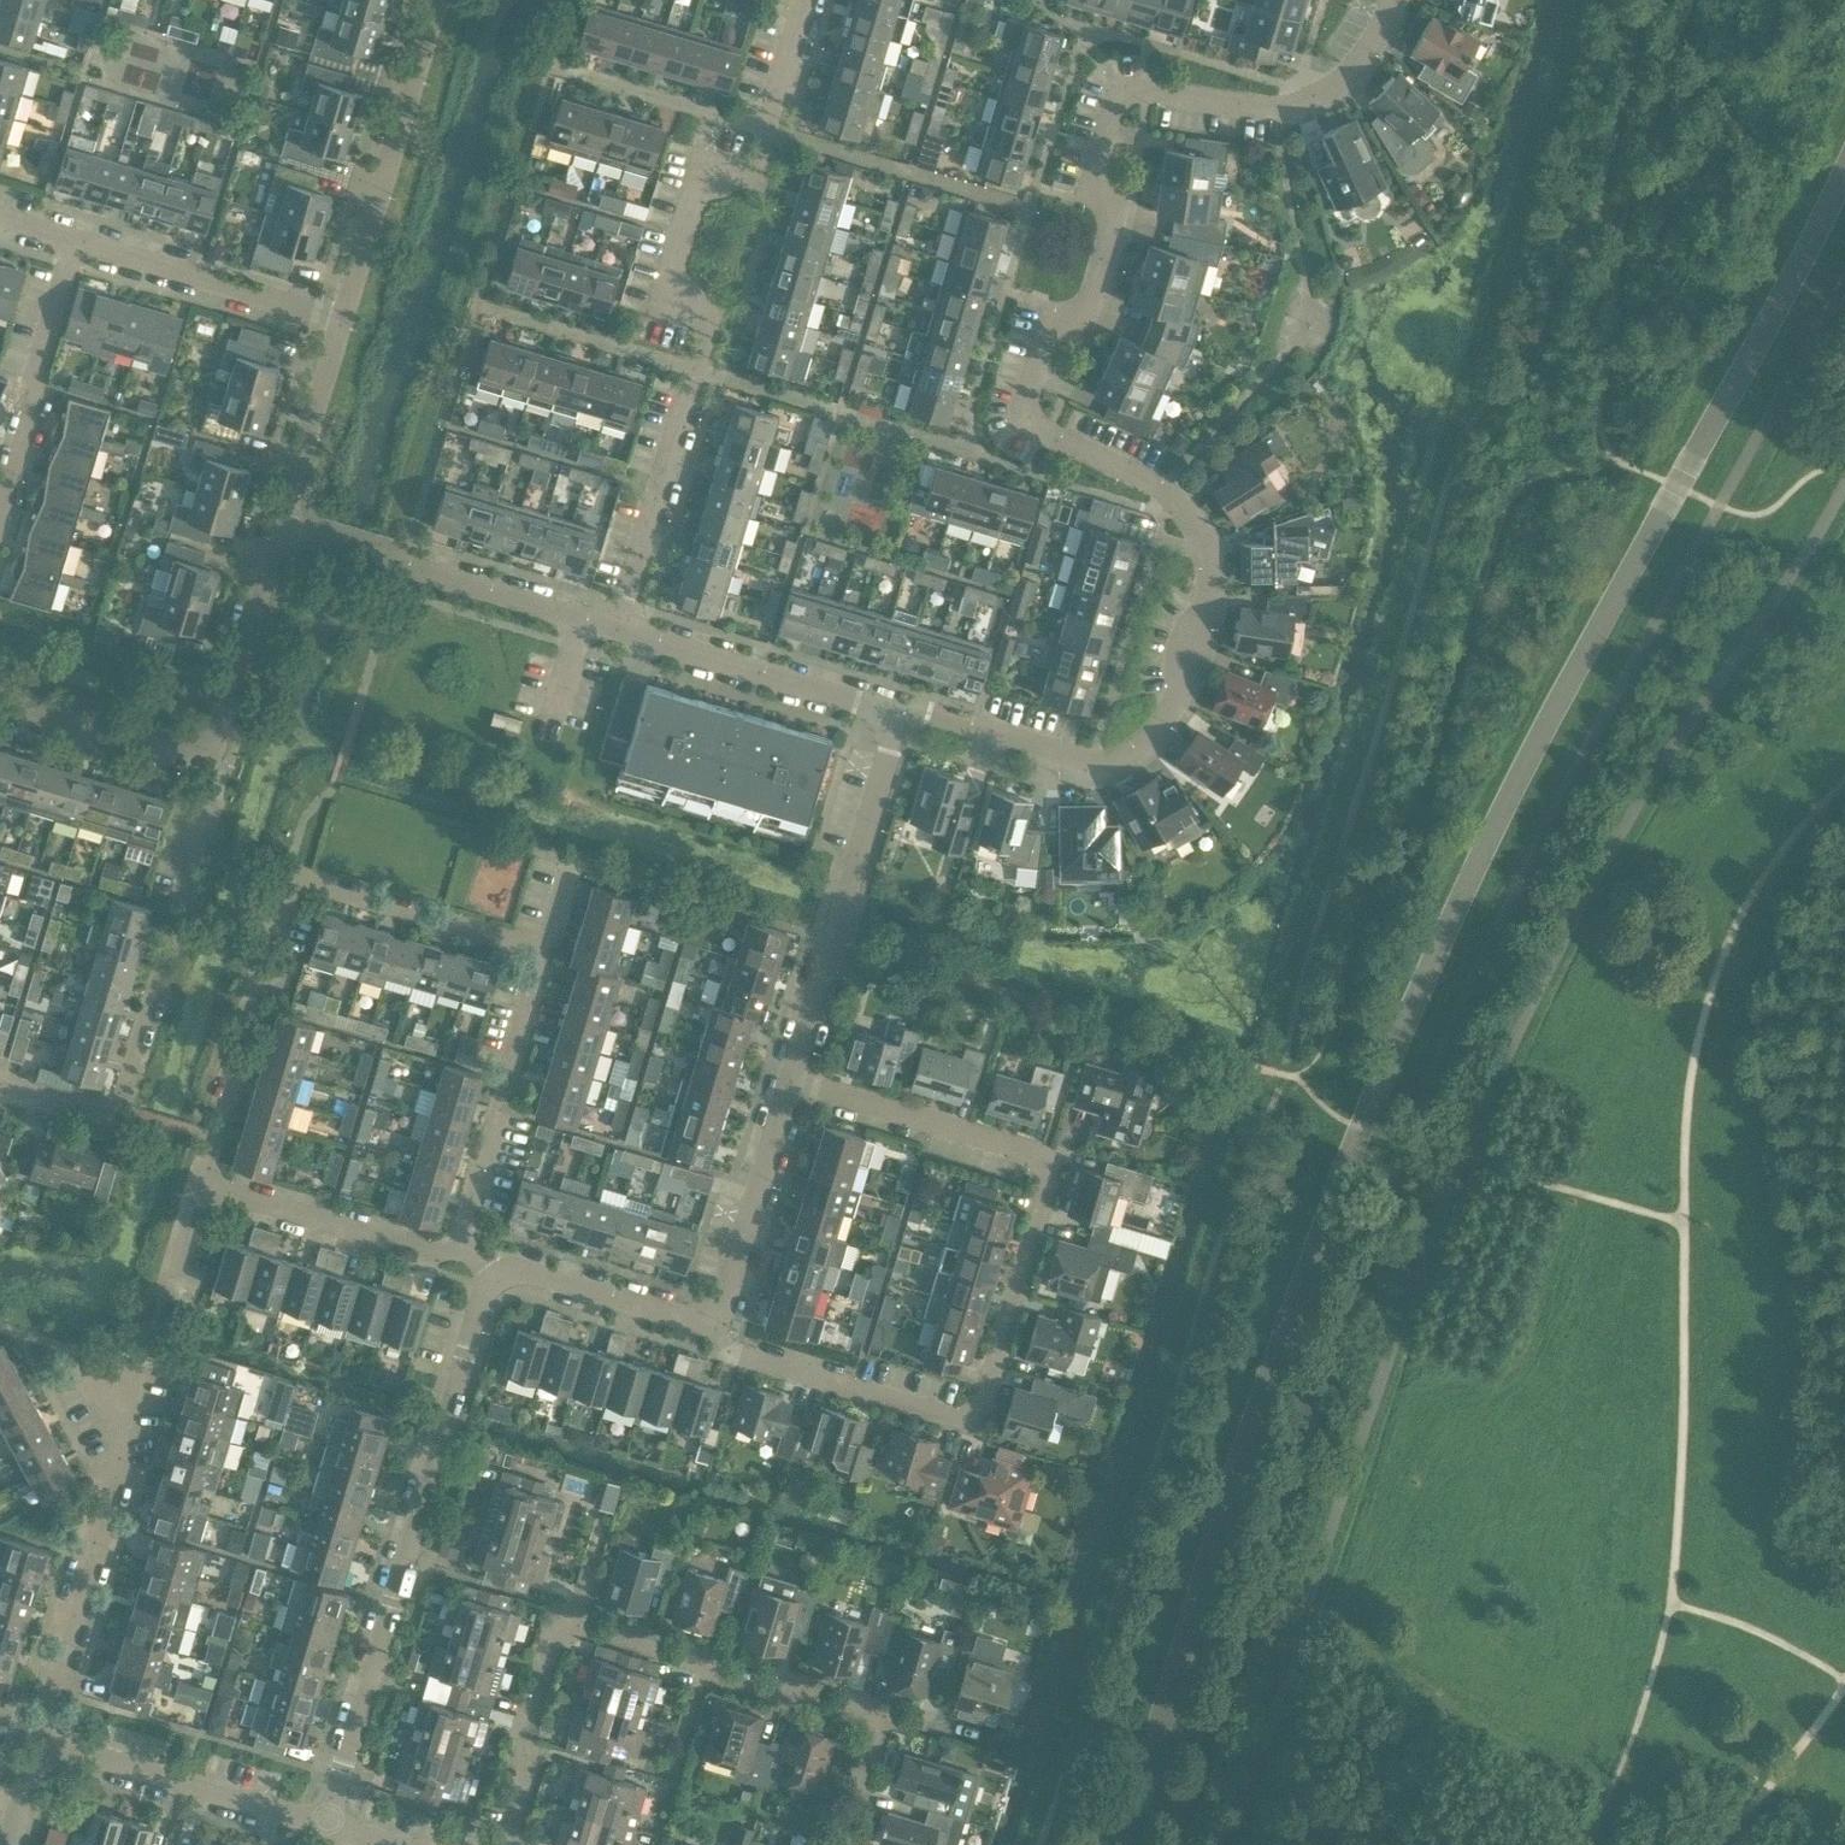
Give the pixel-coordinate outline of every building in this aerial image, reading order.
[(39,21),(45,0),(1,0),(0,3),(0,10),(39,21)] [(340,12),(383,24),(385,16),(389,17),(393,4),(389,3),(390,0),(343,0),(340,12)] [(908,16),(913,0),(857,0),(856,1),(908,16)] [(1096,8),(1098,0),(1068,0),(1096,8)] [(1096,8),(1123,17),(1128,0),(1098,0),(1096,8)] [(1123,17),(1151,25),(1158,0),(1128,0),(1123,17)] [(1151,25),(1180,33),(1189,0),(1158,0),(1151,25)] [(1303,17),(1304,13),(1304,9),(1303,4),(1304,0),(1255,0),(1253,5),(1303,20),(1303,17)] [(1497,1),(1497,0),(1456,0),(1453,13),(1491,24),(1497,3),(1497,1)] [(849,26),(888,38),(900,41),(908,16),(856,1),(849,26)] [(603,53),(616,12),(590,4),(578,45),(603,53)] [(1303,20),(1253,5),(1247,27),(1235,23),(1230,40),(1228,48),(1257,56),(1262,40),(1290,49),(1294,34),(1297,31),(1299,28),(1300,26),(1302,23),(1303,20)] [(132,23),(135,13),(120,9),(117,19),(132,23)] [(0,10),(0,38),(31,47),(39,21),(0,10)] [(939,26),(949,29),(954,14),(943,11),(939,26)] [(383,24),(340,12),(334,30),(319,26),(311,53),(348,64),(352,50),(373,56),(376,46),(380,47),(384,35),(380,33),(383,24)] [(616,12),(603,53),(628,60),(641,20),(616,12)] [(135,13),(132,23),(147,28),(150,18),(135,13)] [(182,38),(185,28),(181,27),(183,19),(172,16),(166,34),(182,38)] [(957,31),(967,34),(972,19),(961,16),(957,31)] [(997,43),(1012,48),(1055,61),(1062,35),(1005,18),(997,43)] [(81,34),(92,37),(96,22),(86,19),(81,34)] [(1471,54),(1478,41),(1448,24),(1446,27),(1431,19),(1412,52),(1437,67),(1428,84),(1461,103),(1477,74),(1463,67),(1467,59),(1470,61),(1473,55),(1471,54)] [(641,20),(628,60),(653,68),(666,27),(641,20)] [(842,51),(886,64),(881,62),(888,38),(849,26),(842,51)] [(949,29),(939,26),(934,41),(945,44),(949,29)] [(666,27),(653,68),(678,75),(691,35),(666,27)] [(185,28),(182,38),(196,43),(199,33),(185,28)] [(280,29),(276,42),(293,48),(298,34),(280,29)] [(967,34),(957,31),(952,47),(963,50),(967,34)] [(92,37),(81,34),(77,49),(87,52),(92,37)] [(1211,34),(1209,42),(1228,48),(1230,40),(1211,34)] [(691,35),(678,75),(703,83),(715,42),(691,35)] [(231,53),(234,43),(219,39),(216,49),(231,53)] [(715,42),(703,83),(729,90),(742,50),(715,42)] [(234,43),(231,53),(246,58),(249,48),(234,43)] [(1004,73),(1047,85),(1055,61),(1012,48),(1004,73)] [(886,64),(842,51),(834,76),(879,89),(886,64)] [(22,93),(29,68),(0,59),(0,87),(22,93)] [(924,75),(934,78),(939,63),(929,60),(924,75)] [(309,113),(352,126),(355,117),(359,118),(363,106),(359,105),(362,95),(341,88),(345,74),(308,63),(300,90),(315,95),(309,113)] [(942,81),(952,84),(956,69),(946,66),(942,81)] [(997,98),(1040,110),(1047,85),(1004,73),(997,98)] [(1422,169),(1429,161),(1430,159),(1432,156),(1432,153),(1433,150),(1432,147),(1432,144),(1430,142),(1428,139),(1426,137),(1445,117),(1400,74),(1370,104),(1393,126),(1381,138),(1400,169),(1402,171),(1405,172),(1408,173),(1411,173),(1414,173),(1417,172),(1419,171),(1422,169)] [(934,78),(924,75),(920,90),(930,93),(934,78)] [(827,101),(877,116),(884,92),(878,90),(879,89),(834,76),(827,101)] [(952,84),(942,81),(937,95),(947,98),(952,84)] [(86,84),(83,95),(108,102),(111,92),(86,84)] [(260,84),(256,95),(266,97),(269,87),(260,84)] [(14,118),(22,93),(0,87),(0,114),(14,118)] [(60,105),(70,108),(75,93),(64,89),(60,105)] [(111,92),(108,102),(123,107),(127,96),(111,92)] [(573,153),(587,105),(562,98),(550,137),(551,137),(548,146),(573,153)] [(989,122),(1032,135),(1040,110),(997,98),(989,122)] [(819,126),(870,142),(877,116),(827,101),(819,126)] [(1468,101),(1462,111),(1475,118),(1480,108),(1468,101)] [(158,117),(161,106),(146,102),(143,112),(158,117)] [(70,108),(60,105),(55,120),(66,123),(70,108)] [(598,161),(601,152),(612,113),(587,105),(573,153),(598,161)] [(159,117),(156,129),(170,133),(173,121),(177,111),(161,106),(158,117),(159,117)] [(909,125),(919,129),(924,113),(913,110),(909,125)] [(352,126),(309,113),(304,132),(289,127),(281,155),(318,166),(322,151),(343,157),(346,148),(350,149),(354,136),(350,135),(352,126)] [(612,113),(601,152),(598,161),(623,168),(637,120),(612,113)] [(7,143),(14,118),(0,114),(0,141),(7,143)] [(927,131),(937,134),(942,119),(931,116),(927,131)] [(208,132),(211,121),(196,117),(193,127),(208,132)] [(663,128),(637,120),(623,168),(648,176),(651,167),(663,128)] [(1377,208),(1378,202),(1376,197),(1373,190),(1384,185),(1355,120),(1323,135),(1335,161),(1319,169),(1336,207),(1351,200),(1354,207),(1358,211),(1362,215),(1368,215),(1374,213),(1377,208)] [(211,121),(208,132),(233,140),(236,129),(211,121)] [(982,147),(1025,160),(1032,135),(989,122),(982,147)] [(919,129),(909,125),(904,141),(915,144),(919,129)] [(944,136),(937,134),(927,131),(916,166),(934,171),(944,136)] [(81,193),(93,154),(94,148),(79,143),(81,136),(71,133),(55,186),(81,193)] [(1159,178),(1158,181),(1222,190),(1222,189),(1225,186),(1227,177),(1224,173),(1229,143),(1199,138),(1196,155),(1167,150),(1165,166),(1163,168),(1162,169),(1162,171),(1161,172),(1160,174),(1159,176),(1159,178)] [(45,155),(55,158),(60,143),(49,140),(45,155)] [(1025,160),(982,147),(974,173),(1017,186),(1025,160)] [(131,208),(142,169),(127,164),(129,156),(120,153),(117,162),(106,201),(131,208)] [(55,158),(45,155),(42,154),(37,171),(50,175),(55,158)] [(106,201),(117,162),(93,154),(81,193),(106,201)] [(142,169),(131,208),(156,216),(167,176),(171,165),(146,158),(142,169)] [(800,188),(843,201),(851,175),(808,163),(800,188)] [(262,210),(322,228),(325,219),(329,220),(332,207),(328,206),(331,196),(310,190),(315,176),(278,165),(270,192),(268,191),(262,210)] [(192,184),(180,223),(206,231),(222,178),(196,170),(192,184)] [(180,223),(192,184),(167,176),(156,216),(180,223)] [(561,195),(564,182),(552,178),(548,191),(561,195)] [(1187,217),(1184,235),(1223,244),(1227,221),(1217,220),(1222,190),(1158,181),(1158,184),(1158,188),(1159,192),(1160,197),(1158,212),(1187,217)] [(564,182),(561,195),(573,198),(577,186),(564,182)] [(922,187),(918,199),(925,201),(931,197),(933,190),(922,187)] [(793,213),(836,226),(843,201),(800,188),(793,213)] [(1417,191),(1411,195),(1417,206),(1428,199),(1424,193),(1417,191)] [(611,210),(614,197),(602,193),(598,206),(611,210)] [(614,197),(611,210),(623,213),(627,201),(614,197)] [(555,214),(559,201),(546,198),(542,210),(555,214)] [(882,213),(893,216),(898,201),(887,198),(882,213)] [(559,201),(555,214),(567,218),(571,205),(559,201)] [(901,218),(911,222),(916,207),(905,203),(901,218)] [(956,235),(999,248),(1006,222),(964,209),(956,235)] [(322,228),(262,210),(267,212),(252,262),(286,272),(292,253),(312,259),(315,249),(320,250),(323,238),(319,237),(322,228)] [(605,229),(608,216),(596,213),(592,225),(605,229)] [(793,213),(785,238),(828,251),(829,250),(843,254),(850,231),(836,227),(836,226),(793,213)] [(893,216),(882,213),(878,228),(888,232),(893,216)] [(608,216),(605,229),(617,233),(621,220),(608,216)] [(911,222),(901,218),(896,234),(907,237),(911,222)] [(948,260),(991,272),(999,248),(956,235),(948,260)] [(1139,271),(1138,274),(1199,292),(1207,264),(1217,266),(1223,244),(1184,235),(1179,254),(1150,245),(1146,260),(1143,263),(1141,267),(1139,271)] [(506,285),(531,293),(546,245),(521,237),(518,246),(517,246),(506,285)] [(778,263),(821,276),(828,251),(785,238),(778,263)] [(217,244),(213,255),(225,259),(227,252),(224,246),(217,244)] [(531,293),(556,300),(571,252),(546,245),(531,293)] [(868,263),(878,266),(883,250),(872,247),(868,263)] [(556,300),(581,307),(595,259),(571,252),(556,300)] [(890,253),(886,268),(896,271),(901,273),(906,274),(910,260),(901,257),(901,256),(890,253)] [(620,267),(595,259),(581,307),(607,315),(618,276),(620,267)] [(941,285),(984,297),(991,272),(948,260),(941,285)] [(771,288),(814,301),(821,276),(778,263),(771,288)] [(868,263),(863,277),(874,281),(878,266),(868,263)] [(11,319),(25,272),(0,265),(0,316),(11,319)] [(901,273),(896,271),(886,268),(881,284),(896,288),(901,273)] [(1161,314),(1156,332),(1193,346),(1200,323),(1191,321),(1199,292),(1138,274),(1137,277),(1136,281),(1136,286),(1137,290),(1133,305),(1161,314)] [(984,297),(941,285),(937,300),(925,296),(922,306),(934,309),(977,322),(984,297)] [(97,353),(113,299),(78,288),(64,336),(81,341),(79,348),(97,353)] [(763,313),(806,326),(814,301),(771,288),(763,313)] [(871,291),(860,288),(853,313),(864,316),(871,291)] [(113,299),(97,353),(113,358),(115,351),(133,356),(147,309),(113,299)] [(875,303),(871,318),(881,321),(886,306),(875,303)] [(147,309),(133,356),(150,361),(148,368),(166,374),(182,319),(147,309)] [(926,334),(969,347),(977,322),(934,309),(926,334)] [(806,326),(763,313),(756,338),(799,351),(806,326)] [(838,326),(835,334),(856,340),(859,332),(864,316),(853,313),(848,329),(838,326)] [(881,321),(871,318),(866,333),(876,337),(881,321)] [(913,330),(905,355),(919,359),(962,372),(969,347),(926,334),(913,330)] [(1106,361),(1104,364),(1162,390),(1175,363),(1184,367),(1193,346),(1156,332),(1148,349),(1121,337),(1114,351),(1112,353),(1108,357),(1106,361)] [(227,387),(270,400),(273,391),(277,392),(281,380),(277,379),(280,369),(259,363),(263,348),(229,338),(221,365),(233,369),(227,387)] [(477,386),(501,394),(516,346),(490,338),(479,377),(477,386)] [(812,355),(799,351),(756,338),(748,363),(805,380),(812,355)] [(526,401),(541,353),(516,346),(501,394),(526,401)] [(838,362),(849,366),(853,351),(843,347),(838,362)] [(541,353),(526,401),(551,409),(566,361),(541,353)] [(856,368),(867,371),(871,356),(861,353),(856,368)] [(911,384),(954,397),(962,372),(919,359),(911,384)] [(576,416),(579,407),(590,368),(566,361),(551,409),(576,416)] [(849,366),(838,362),(834,378),(844,381),(849,366)] [(1162,390),(1104,364),(1103,366),(1102,369),(1102,371),(1101,374),(1101,377),(1101,379),(1095,394),(1122,406),(1115,421),(1151,438),(1159,421),(1150,417),(1162,390)] [(590,368),(579,407),(604,414),(615,376),(590,368)] [(867,371),(856,368),(851,383),(862,386),(867,371)] [(615,376),(604,414),(601,424),(626,431),(629,422),(630,422),(641,383),(615,376)] [(9,380),(0,377),(0,398),(9,380)] [(84,395),(87,384),(70,379),(66,390),(84,395)] [(87,384),(84,395),(100,400),(103,389),(87,384)] [(954,397),(911,384),(904,410),(947,423),(954,397)] [(270,400),(227,387),(222,406),(210,402),(202,430),(236,440),(240,426),(261,432),(264,422),(268,423),(272,410),(268,409),(270,400)] [(69,398),(66,418),(62,419),(59,420),(57,422),(54,424),(53,427),(52,429),(124,451),(125,446),(102,439),(111,410),(69,398)] [(153,416),(157,405),(140,400),(137,411),(153,416)] [(728,429),(771,442),(779,417),(736,404),(728,429)] [(482,410),(480,419),(493,422),(497,409),(488,407),(482,410)] [(489,435),(493,422),(480,419),(476,431),(489,435)] [(493,422),(489,435),(501,438),(505,426),(493,422)] [(1237,477),(1215,491),(1236,524),(1280,496),(1265,471),(1278,463),(1272,453),(1286,444),(1275,428),(1260,437),(1262,440),(1228,462),(1237,477)] [(124,451),(52,429),(52,430),(51,433),(51,436),(52,439),(53,442),(55,444),(57,446),(49,465),(90,477),(99,449),(122,456),(124,451)] [(721,454),(764,467),(774,470),(782,445),(771,442),(728,429),(721,454)] [(539,450),(543,437),(530,433),(526,446),(539,450)] [(484,452),(487,441),(471,437),(468,447),(484,452)] [(543,437),(539,450),(550,453),(554,440),(543,437)] [(197,489),(240,502),(243,493),(247,494),(251,481),(246,480),(249,470),(229,464),(233,450),(196,439),(188,466),(203,470),(197,489)] [(811,454),(822,457),(826,443),(816,439),(811,454)] [(487,441),(484,452),(499,456),(497,460),(507,463),(511,449),(502,446),(487,441)] [(589,465),(593,452),(580,448),(576,461),(589,465)] [(533,467),(536,457),(521,452),(518,462),(533,467)] [(593,452),(589,465),(601,468),(605,456),(593,452)] [(714,479),(757,492),(764,467),(721,454),(714,479)] [(822,457),(811,454),(807,470),(817,473),(822,457)] [(536,457),(533,467),(547,470),(550,461),(536,457)] [(922,462),(916,482),(930,486),(936,466),(922,462)] [(33,493),(32,496),(104,517),(105,512),(82,505),(90,477),(49,465),(46,485),(42,485),(39,487),(37,488),(35,490),(33,493)] [(908,510),(947,522),(962,474),(936,466),(930,486),(916,482),(908,510)] [(583,482),(586,472),(571,467),(568,477),(583,482)] [(586,472),(583,482),(598,486),(601,476),(586,472)] [(972,529),(986,481),(962,474),(947,522),(972,529)] [(706,504),(749,517),(757,492),(714,479),(706,504)] [(472,491),(459,534),(484,542),(497,499),(500,489),(475,481),(472,491)] [(986,481),(972,529),(997,537),(1011,489),(986,481)] [(459,534),(472,491),(446,484),(433,527),(459,534)] [(240,502),(197,489),(192,507),(177,503),(169,530),(206,541),(210,527),(231,533),(234,523),(238,524),(241,512),(237,511),(240,502)] [(797,504),(807,507),(812,492),(801,489),(797,504)] [(1037,496),(1011,489),(997,537),(1022,544),(1025,535),(1037,496)] [(104,517),(32,496),(32,497),(31,500),(31,503),(32,505),(33,508),(35,511),(37,513),(29,531),(70,543),(79,515),(102,522),(104,517)] [(1357,498),(1342,500),(1343,507),(1357,505),(1357,498)] [(509,549),(521,506),(497,499),(484,542),(509,549)] [(699,529),(742,542),(749,517),(706,504),(699,529)] [(807,507),(797,504),(792,519),(803,523),(807,507)] [(521,506),(509,549),(534,557),(546,514),(521,506)] [(1273,523),(1273,534),(1273,544),(1242,544),(1243,580),(1274,580),(1274,584),(1275,584),(1275,581),(1297,581),(1297,557),(1328,557),(1336,527),(1328,506),(1273,523)] [(1078,508),(1074,524),(1084,527),(1075,555),(1129,571),(1138,542),(1120,537),(1125,522),(1078,508)] [(546,514),(534,557),(558,564),(571,521),(546,514)] [(571,521),(558,564),(584,572),(597,529),(571,521)] [(1031,541),(1042,545),(1047,528),(1036,524),(1031,541)] [(128,525),(125,533),(133,535),(135,527),(128,525)] [(691,554),(734,567),(742,542),(699,529),(691,554)] [(13,559),(12,562),(84,584),(85,579),(62,572),(70,543),(29,531),(26,551),(22,552),(19,553),(17,555),(15,557),(13,559)] [(782,554),(792,557),(797,542),(786,539),(782,554)] [(829,555),(832,545),(816,540),(813,550),(829,555)] [(167,590),(209,603),(212,594),(216,596),(220,583),(216,582),(219,572),(198,566),(202,551),(168,541),(160,568),(172,572),(167,590)] [(1042,545),(1031,541),(1026,558),(1037,561),(1042,545)] [(832,545),(829,555),(843,560),(847,549),(832,545)] [(933,567),(937,555),(925,551),(921,563),(933,567)] [(96,553),(94,562),(103,565),(106,556),(96,553)] [(734,567),(691,554),(684,579),(727,592),(734,567)] [(792,557),(782,554),(777,569),(788,572),(792,557)] [(878,570),(882,560),(866,555),(863,565),(878,570)] [(937,555),(933,567),(946,571),(949,558),(937,555)] [(1067,582),(1121,599),(1129,571),(1075,555),(1067,582)] [(882,560),(878,570),(893,575),(897,564),(882,560)] [(15,577),(17,579),(9,598),(50,611),(59,581),(82,589),(84,584),(12,562),(12,563),(11,566),(11,569),(12,572),(13,575),(15,577)] [(983,582),(987,570),(975,566),(971,578),(983,582)] [(928,585),(931,574),(916,570),(912,580),(928,585)] [(987,570),(983,582),(995,586),(999,573),(987,570)] [(931,574),(928,585),(943,589),(946,579),(931,574)] [(1014,597),(1027,601),(1033,581),(1020,577),(1014,597)] [(727,592),(684,579),(676,604),(719,617),(727,592)] [(1058,610),(1113,626),(1121,599),(1067,582),(1059,609),(1058,609),(1058,610)] [(978,600),(981,589),(966,585),(962,595),(978,600)] [(791,587),(778,630),(804,638),(817,595),(791,587)] [(767,604),(777,607),(782,592),(771,589),(767,604)] [(981,589),(978,600),(993,604),(996,594),(981,589)] [(209,603),(167,590),(161,607),(147,603),(138,632),(175,643),(179,629),(200,635),(203,625),(207,626),(211,614),(207,612),(209,603)] [(1307,619),(1311,594),(1272,595),(1269,612),(1241,608),(1235,647),(1287,655),(1293,617),(1307,619)] [(817,595),(804,638),(829,645),(842,602),(817,595)] [(1027,601),(1014,597),(1009,614),(1022,617),(1027,601)] [(842,602),(829,645),(854,653),(867,610),(842,602)] [(777,607),(767,604),(762,619),(773,622),(777,607)] [(894,608),(891,617),(879,660),(903,668),(916,625),(919,616),(894,608)] [(867,610),(854,653),(879,660),(891,617),(867,610)] [(1049,637),(1104,654),(1113,626),(1058,610),(1067,613),(1059,639),(1050,637),(1049,637)] [(928,675),(941,632),(916,625),(903,668),(928,675)] [(941,632),(928,675),(953,683),(966,640),(941,632)] [(998,652),(1009,655),(1014,639),(1003,636),(998,652)] [(1041,665),(1096,682),(1104,654),(1049,637),(1049,638),(1050,638),(1042,665),(1041,664),(1041,665)] [(966,640),(953,683),(979,690),(992,647),(966,640)] [(1009,655),(998,652),(993,669),(1004,672),(1009,655)] [(1096,682),(1041,665),(1041,666),(1050,669),(1042,696),(1087,710),(1096,682)] [(1286,706),(1297,678),(1264,669),(1258,685),(1227,672),(1213,708),(1260,727),(1271,700),(1286,706)] [(647,684),(615,790),(800,845),(832,739),(647,684)] [(1253,775),(1266,755),(1235,737),(1226,750),(1199,731),(1177,763),(1221,793),(1239,766),(1253,775)] [(1254,734),(1248,744),(1264,754),(1270,743),(1254,734)] [(19,755),(0,749),(0,802),(4,804),(19,755)] [(19,755),(4,804),(28,811),(32,800),(44,762),(19,755)] [(44,762),(32,800),(28,811),(54,818),(69,770),(44,762)] [(69,770),(54,818),(79,826),(93,777),(69,770)] [(959,803),(965,781),(927,770),(912,821),(928,825),(927,829),(930,834),(940,837),(937,846),(960,853),(973,811),(961,808),(959,803)] [(93,777),(79,826),(104,833),(118,785),(93,777)] [(1175,846),(1200,832),(1192,817),(1195,816),(1175,781),(1161,789),(1154,778),(1136,788),(1130,787),(1124,790),(1122,796),(1118,799),(1144,845),(1167,832),(1175,846)] [(118,785),(104,833),(129,840),(143,792),(118,785)] [(978,841),(1003,848),(1003,849),(1003,852),(1003,855),(1004,858),(1006,860),(1008,862),(1010,864),(1013,865),(1015,865),(1039,868),(1043,830),(1024,828),(1031,803),(992,791),(978,841)] [(143,792),(129,840),(155,848),(169,801),(168,800),(143,792)] [(1103,806),(1060,807),(1062,869),(1094,869),(1095,879),(1119,879),(1119,868),(1118,826),(1103,826),(1103,806)] [(17,850),(1,845),(0,848),(0,857),(14,861),(17,850)] [(17,850),(14,861),(30,866),(33,854),(17,850)] [(64,876),(67,864),(51,859),(48,871),(64,876)] [(5,893),(13,868),(2,864),(0,864),(0,892),(5,893)] [(67,864),(64,876),(79,881),(83,869),(67,864)] [(1051,869),(1040,869),(1040,887),(1051,886),(1051,869)] [(114,891),(117,880),(101,875),(98,886),(114,891)] [(974,881),(958,876),(952,894),(968,899),(974,881)] [(49,897),(54,880),(43,877),(38,893),(49,897)] [(117,880),(114,891),(129,896),(138,898),(141,886),(117,879),(117,880)] [(67,902),(71,886),(60,882),(56,898),(67,902)] [(594,886),(586,912),(627,924),(634,898),(594,886)] [(1161,891),(1146,895),(1151,910),(1165,906),(1161,891)] [(106,923),(146,935),(150,920),(149,917),(151,909),(103,895),(99,908),(109,912),(106,923)] [(680,929),(684,914),(674,911),(670,926),(680,929)] [(27,927),(39,930),(44,915),(32,912),(27,927)] [(311,953),(308,964),(334,972),(337,960),(348,923),(341,921),(339,917),(323,912),(311,953)] [(586,912),(578,937),(619,949),(619,948),(634,953),(641,930),(626,925),(627,924),(586,912)] [(46,932),(57,936),(61,921),(50,917),(46,932)] [(146,935),(106,923),(93,919),(85,944),(98,948),(136,960),(138,952),(142,951),(146,935)] [(748,921),(737,958),(776,969),(787,932),(748,921)] [(348,923),(337,960),(362,968),(374,927),(359,923),(356,925),(348,923)] [(689,926),(684,942),(696,946),(700,947),(705,931),(689,926)] [(39,930),(27,927),(23,943),(34,946),(39,930)] [(374,927),(362,968),(358,981),(383,988),(387,975),(398,938),(391,935),(389,932),(374,927)] [(57,936),(46,932),(41,948),(52,952),(57,936)] [(619,949),(578,937),(571,962),(621,977),(621,976),(612,973),(619,949)] [(412,982),(424,942),(409,938),(405,940),(398,938),(387,975),(412,982)] [(424,942),(412,982),(437,990),(448,952),(441,950),(439,947),(424,942)] [(684,942),(676,967),(689,971),(696,946),(684,942)] [(664,947),(659,961),(669,964),(674,950),(664,947)] [(91,973),(131,985),(136,970),(134,967),(136,960),(98,948),(91,973)] [(462,997),(474,957),(459,953),(455,955),(448,952),(437,990),(462,997)] [(728,955),(720,980),(768,994),(776,969),(737,958),(728,955)] [(474,957),(462,997),(487,1005),(499,968),(491,965),(489,962),(474,957)] [(659,961),(655,976),(665,979),(669,964),(659,961)] [(12,977),(24,980),(29,965),(17,962),(12,977)] [(621,977),(571,962),(571,963),(580,966),(573,990),(613,1002),(621,977)] [(865,964),(861,977),(878,982),(882,969),(865,964)] [(31,982),(42,986),(47,970),(35,967),(31,982)] [(676,967),(672,979),(685,983),(689,971),(676,967)] [(83,998),(121,1009),(123,1002),(127,1000),(131,985),(91,973),(83,998)] [(24,980),(12,977),(7,994),(19,997),(24,980)] [(768,994),(720,980),(713,1005),(761,1019),(768,994)] [(31,982),(26,999),(37,1002),(42,986),(31,982)] [(613,1002),(573,990),(565,1015),(606,1027),(613,1002)] [(55,992),(52,1001),(63,1004),(66,995),(55,992)] [(327,995),(323,1009),(336,1013),(340,999),(327,995)] [(649,996),(644,1011),(654,1014),(659,999),(649,996)] [(76,1023),(116,1035),(121,1020),(119,1017),(121,1009),(83,998),(76,1023)] [(990,1001),(985,1016),(999,1020),(1004,1005),(990,1001)] [(319,1020),(323,1009),(307,1004),(304,1015),(319,1020)] [(665,1004),(661,1017),(674,1021),(678,1008),(665,1004)] [(705,1030),(744,1041),(751,1017),(760,1020),(761,1019),(713,1005),(705,1030)] [(323,1009),(319,1020),(335,1024),(338,1014),(323,1009)] [(644,1011),(640,1026),(650,1029),(654,1014),(644,1011)] [(9,1030),(14,1015),(3,1012),(0,1022),(0,1028),(9,1030)] [(270,1040),(307,1051),(315,1025),(278,1014),(270,1040)] [(606,1027),(565,1015),(558,1039),(598,1052),(606,1027)] [(16,1032),(27,1035),(31,1020),(21,1017),(16,1032)] [(661,1017),(657,1029),(670,1033),(674,1021),(661,1017)] [(357,1019),(353,1030),(369,1035),(373,1023),(357,1019)] [(416,1021),(412,1035),(422,1038),(427,1024),(416,1021)] [(68,1048),(106,1059),(108,1052),(112,1050),(116,1035),(76,1023),(68,1048)] [(373,1023),(369,1035),(385,1039),(388,1028),(373,1023)] [(908,1064),(917,1031),(889,1023),(885,1039),(852,1030),(841,1067),(888,1080),(894,1060),(908,1064)] [(0,1028),(0,1055),(1,1056),(9,1030),(0,1028)] [(744,1041),(705,1030),(698,1055),(736,1066),(744,1041)] [(27,1035),(16,1032),(8,1058),(22,1062),(30,1037),(27,1035)] [(407,1033),(403,1045),(419,1049),(422,1038),(412,1035),(407,1033)] [(422,1038),(419,1049),(435,1054),(438,1043),(422,1038)] [(598,1052),(558,1039),(550,1064),(591,1077),(598,1052)] [(263,1065),(300,1076),(307,1051),(270,1040),(263,1065)] [(106,1059),(68,1048),(68,1050),(57,1046),(53,1059),(64,1062),(61,1074),(76,1078),(101,1086),(106,1070),(104,1066),(106,1059)] [(634,1046),(629,1061),(639,1064),(644,1049),(634,1046)] [(974,1090),(985,1052),(965,1047),(962,1058),(923,1047),(911,1088),(959,1102),(963,1086),(974,1090)] [(470,1065),(473,1053),(457,1049),(454,1060),(470,1065)] [(358,1066),(368,1069),(373,1055),(362,1052),(358,1066)] [(682,1077),(729,1091),(736,1066),(698,1055),(689,1052),(682,1077)] [(650,1054),(646,1067),(659,1070),(663,1058),(650,1054)] [(1088,1066),(1077,1103),(1105,1111),(1101,1124),(1100,1129),(1135,1140),(1137,1134),(1138,1135),(1139,1135),(1140,1135),(1141,1135),(1142,1134),(1143,1134),(1144,1133),(1145,1132),(1146,1132),(1147,1131),(1147,1130),(1148,1129),(1148,1128),(1148,1127),(1148,1126),(1148,1125),(1148,1124),(1148,1123),(1148,1122),(1147,1121),(1147,1120),(1146,1119),(1145,1119),(1145,1118),(1144,1117),(1143,1117),(1142,1117),(1138,1115),(1142,1103),(1146,1104),(1158,1064),(1130,1056),(1124,1077),(1088,1066)] [(380,1057),(375,1072),(385,1075),(390,1060),(380,1057)] [(629,1061),(625,1076),(635,1079),(639,1064),(629,1061)] [(437,1090),(474,1101),(482,1075),(445,1064),(437,1090)] [(591,1077),(550,1064),(543,1089),(583,1102),(591,1077)] [(1052,1110),(1064,1073),(1036,1064),(1030,1083),(998,1073),(987,1110),(1035,1124),(1040,1107),(1052,1110)] [(255,1090),(292,1101),(300,1076),(263,1065),(255,1090)] [(76,1078),(61,1074),(40,1067),(36,1080),(72,1091),(76,1078)] [(358,1067),(353,1082),(364,1085),(368,1070),(358,1067)] [(646,1067),(643,1079),(655,1083),(659,1070),(646,1067)] [(375,1072),(371,1087),(381,1090),(385,1075),(375,1072)] [(674,1102),(722,1116),(729,1091),(682,1077),(674,1102)] [(583,1102),(543,1089),(535,1115),(576,1127),(583,1102)] [(248,1115),(285,1126),(292,1101),(255,1090),(248,1115)] [(474,1101),(437,1090),(430,1115),(466,1126),(474,1101)] [(619,1096),(615,1111),(624,1114),(629,1099),(619,1096)] [(347,1102),(343,1117),(353,1120),(358,1105),(347,1102)] [(667,1127),(714,1141),(722,1116),(674,1102),(667,1127)] [(635,1104),(631,1116),(644,1120),(648,1108),(635,1104)] [(365,1107),(360,1122),(370,1125),(375,1110),(365,1107)] [(466,1126),(430,1115),(417,1111),(409,1136),(422,1140),(459,1151),(466,1126)] [(615,1111),(610,1126),(620,1129),(624,1114),(615,1111)] [(240,1140),(277,1151),(285,1126),(248,1115),(240,1140)] [(631,1116),(628,1129),(640,1133),(644,1120),(631,1116)] [(343,1117),(339,1132),(349,1135),(353,1120),(343,1117)] [(360,1122),(356,1137),(366,1140),(370,1125),(360,1122)] [(538,1124),(534,1134),(550,1139),(553,1129),(538,1124)] [(868,1166),(875,1141),(825,1125),(817,1151),(856,1163),(868,1166)] [(714,1141),(667,1127),(659,1153),(666,1155),(668,1155),(706,1167),(714,1141)] [(6,1152),(11,1137),(0,1134),(0,1150),(6,1152)] [(92,1183),(102,1147),(59,1135),(56,1148),(39,1143),(30,1176),(60,1185),(63,1175),(92,1183)] [(573,1135),(570,1145),(585,1150),(588,1139),(573,1135)] [(588,1139),(585,1150),(600,1154),(603,1144),(588,1139)] [(277,1151),(240,1140),(233,1166),(270,1177),(277,1151)] [(415,1165),(452,1176),(459,1151),(422,1140),(415,1165)] [(25,1144),(13,1146),(15,1157),(26,1156),(25,1144)] [(623,1150),(620,1160),(635,1164),(638,1154),(623,1150)] [(809,1176),(848,1188),(856,1163),(817,1151),(809,1176)] [(332,1152),(328,1167),(338,1170),(343,1155),(332,1152)] [(638,1154),(635,1164),(650,1169),(653,1159),(638,1154)] [(350,1157),(346,1172),(356,1175),(360,1160),(350,1157)] [(104,1161),(97,1184),(110,1188),(117,1165),(104,1161)] [(1080,1168),(1067,1213),(1095,1221),(1090,1235),(1108,1240),(1112,1226),(1108,1225),(1117,1194),(1131,1198),(1145,1202),(1153,1175),(1139,1170),(1107,1161),(1103,1174),(1080,1168)] [(899,1175),(911,1179),(915,1167),(902,1163),(899,1175)] [(452,1176),(415,1165),(407,1190),(444,1201),(452,1176)] [(673,1165),(670,1175),(685,1179),(688,1169),(673,1165)] [(328,1167),(324,1181),(334,1184),(338,1170),(328,1167)] [(535,1226),(547,1186),(534,1182),(537,1172),(525,1168),(522,1178),(510,1215),(518,1218),(520,1221),(535,1226)] [(685,1179),(683,1185),(708,1193),(713,1177),(688,1169),(685,1179)] [(346,1172),(341,1187),(351,1190),(356,1175),(346,1172)] [(547,1186),(535,1226),(550,1230),(554,1228),(561,1231),(576,1179),(562,1175),(558,1189),(547,1186)] [(809,1176),(802,1201),(841,1213),(853,1216),(860,1191),(848,1188),(809,1176)] [(899,1176),(895,1188),(908,1192),(911,1180),(899,1176)] [(576,1179),(561,1231),(568,1233),(570,1236),(585,1241),(597,1201),(586,1198),(591,1183),(576,1179)] [(967,1180),(963,1193),(961,1193),(953,1219),(1005,1235),(1013,1209),(993,1203),(997,1189),(967,1180)] [(597,1201),(585,1241),(600,1245),(604,1243),(611,1246),(622,1208),(621,1208),(626,1194),(603,1187),(599,1201),(597,1201)] [(444,1201),(407,1190),(400,1216),(436,1227),(444,1201)] [(915,1194),(911,1207),(923,1210),(927,1198),(915,1194)] [(622,1208),(611,1246),(618,1248),(620,1251),(635,1256),(650,1206),(650,1205),(625,1197),(622,1208)] [(795,1226),(833,1237),(841,1213),(802,1201),(795,1226)] [(675,1214),(650,1206),(635,1256),(650,1260),(653,1258),(661,1261),(672,1223),(675,1214)] [(911,1207),(907,1219),(920,1223),(923,1210),(911,1207)] [(888,1213),(884,1226),(896,1229),(900,1217),(888,1213)] [(945,1244),(998,1260),(1005,1235),(953,1219),(945,1244)] [(672,1223),(661,1261),(668,1263),(670,1266),(685,1271),(697,1231),(672,1223)] [(227,1242),(214,1286),(247,1296),(245,1305),(266,1234),(267,1229),(253,1225),(248,1244),(248,1245),(247,1248),(238,1246),(227,1242)] [(795,1226),(787,1251),(826,1262),(840,1266),(847,1242),(833,1237),(795,1226)] [(884,1226),(880,1238),(893,1242),(896,1229),(884,1226)] [(280,1238),(266,1234),(245,1305),(278,1315),(294,1263),(274,1257),(280,1238)] [(1059,1240),(1046,1285),(1086,1298),(1098,1301),(1109,1266),(1115,1268),(1130,1272),(1137,1249),(1122,1244),(1108,1240),(1090,1235),(1090,1234),(1086,1249),(1059,1240)] [(900,1244),(896,1256),(908,1260),(912,1248),(900,1244)] [(938,1269),(991,1284),(998,1260),(945,1244),(938,1269)] [(284,1307),(314,1316),(333,1254),(319,1249),(314,1268),(294,1263),(278,1315),(281,1316),(284,1307)] [(780,1276),(818,1287),(826,1262),(787,1251),(780,1276)] [(333,1254),(314,1316),(311,1325),(345,1335),(360,1282),(328,1273),(333,1254)] [(896,1256),(892,1269),(905,1272),(908,1260),(896,1256)] [(873,1263),(869,1275),(882,1279),(885,1267),(873,1263)] [(380,1288),(360,1282),(345,1335),(378,1345),(399,1273),(386,1269),(380,1288)] [(931,1294),(983,1309),(991,1284),(938,1269),(931,1294)] [(413,1277),(399,1273),(378,1345),(381,1336),(415,1346),(428,1302),(407,1296),(413,1277)] [(869,1275),(865,1288),(878,1292),(882,1279),(869,1275)] [(772,1301),(811,1312),(818,1287),(780,1276),(772,1301)] [(885,1294),(881,1306),(894,1310),(897,1298),(885,1294)] [(923,1319),(937,1323),(976,1334),(983,1309),(931,1294),(923,1319)] [(811,1312),(772,1301),(765,1326),(817,1342),(825,1316),(811,1312)] [(881,1306),(877,1319),(890,1322),(894,1310),(881,1306)] [(1037,1313),(1024,1358),(1064,1370),(1071,1349),(1089,1355),(1093,1343),(1100,1317),(1065,1306),(1061,1320),(1037,1313)] [(858,1313),(854,1325),(867,1329),(870,1317),(858,1313)] [(539,1383),(557,1320),(544,1316),(538,1335),(518,1329),(505,1373),(539,1383)] [(557,1320),(539,1383),(572,1393),(585,1349),(565,1343),(571,1324),(557,1320)] [(922,1361),(950,1370),(954,1356),(968,1360),(976,1334),(937,1323),(930,1347),(926,1346),(922,1348),(919,1357),(922,1361)] [(854,1325),(850,1338),(863,1341),(867,1329),(854,1325)] [(585,1349),(572,1393),(605,1403),(624,1340),(610,1336),(604,1355),(585,1349)] [(624,1340),(605,1403),(638,1412),(651,1369),(619,1359),(624,1340)] [(14,1366),(1,1343),(0,1343),(0,1374),(14,1366)] [(651,1369),(638,1412),(672,1422),(690,1360),(677,1356),(671,1375),(651,1369)] [(205,1360),(200,1376),(193,1374),(185,1400),(237,1416),(245,1390),(232,1386),(236,1370),(205,1360)] [(690,1360),(672,1422),(706,1432),(719,1389),(698,1383),(704,1364),(690,1360)] [(0,1374),(0,1404),(26,1389),(14,1366),(0,1374)] [(277,1379),(273,1393),(290,1398),(294,1384),(277,1379)] [(1089,1418),(1095,1395),(1040,1379),(1036,1394),(1015,1387),(1002,1432),(1041,1445),(1052,1407),(1089,1418)] [(746,1385),(734,1426),(768,1436),(770,1430),(781,1433),(775,1453),(790,1458),(799,1428),(799,1426),(786,1421),(791,1405),(779,1401),(780,1395),(746,1385)] [(0,1404),(0,1421),(5,1430),(39,1412),(26,1389),(0,1404)] [(178,1425),(230,1441),(237,1416),(185,1400),(178,1425)] [(300,1406),(289,1403),(284,1424),(295,1427),(300,1406)] [(799,1428),(790,1458),(804,1462),(808,1447),(831,1454),(836,1464),(835,1470),(863,1479),(872,1447),(859,1443),(865,1423),(844,1417),(843,1414),(820,1407),(813,1432),(799,1428)] [(327,1443),(379,1458),(387,1432),(385,1431),(389,1418),(353,1408),(349,1421),(335,1417),(327,1443)] [(39,1412),(5,1430),(17,1453),(51,1435),(39,1412)] [(160,1433),(156,1446),(222,1466),(230,1441),(178,1425),(174,1437),(160,1433)] [(936,1497),(947,1459),(933,1455),(937,1441),(893,1428),(881,1469),(910,1478),(907,1488),(936,1497)] [(283,1431),(279,1443),(293,1447),(296,1435),(283,1431)] [(51,1435),(17,1453),(30,1476),(64,1458),(51,1435)] [(379,1458),(327,1443),(320,1467),(371,1483),(379,1458)] [(156,1446),(152,1459),(166,1463),(163,1475),(201,1487),(215,1491),(215,1490),(222,1466),(156,1446)] [(64,1458),(30,1476),(43,1500),(76,1482),(64,1458)] [(959,1473),(950,1506),(988,1517),(987,1520),(1001,1524),(1002,1521),(1014,1525),(1020,1506),(1022,1507),(1028,1489),(1025,1488),(1031,1470),(994,1458),(989,1476),(987,1475),(961,1468),(959,1473)] [(251,1462),(248,1471),(262,1475),(265,1466),(251,1462)] [(269,1479),(283,1484),(288,1469),(273,1465),(269,1479)] [(694,1465),(690,1475),(703,1479),(706,1469),(694,1465)] [(312,1492),(364,1508),(371,1483),(320,1467),(312,1492)] [(538,1467),(534,1479),(544,1481),(547,1469),(538,1467)] [(708,1469),(705,1480),(718,1484),(721,1473),(708,1469)] [(155,1500),(207,1515),(211,1504),(198,1500),(201,1487),(163,1475),(155,1500)] [(489,1509),(485,1521),(519,1531),(534,1479),(525,1476),(521,1489),(497,1482),(489,1509)] [(534,1479),(519,1531),(543,1539),(546,1526),(556,1529),(564,1502),(540,1494),(544,1481),(534,1479)] [(270,1483),(266,1497),(277,1500),(281,1487),(270,1483)] [(364,1508),(312,1492),(309,1504),(322,1508),(318,1521),(357,1533),(364,1508)] [(207,1515),(155,1500),(148,1526),(187,1537),(200,1542),(207,1515)] [(256,1523),(271,1528),(276,1510),(261,1505),(256,1523)] [(692,1518),(689,1531),(701,1534),(705,1522),(692,1518)] [(297,1542),(349,1558),(357,1533),(318,1521),(314,1535),(301,1531),(297,1542)] [(481,1534),(473,1561),(498,1568),(494,1582),(503,1584),(519,1531),(485,1521),(481,1534)] [(233,1529),(228,1549),(239,1552),(245,1532),(233,1529)] [(519,1531),(503,1584),(512,1587),(516,1574),(541,1581),(549,1554),(539,1551),(543,1539),(519,1531)] [(147,1561),(199,1577),(207,1551),(194,1547),(155,1536),(147,1561)] [(263,1557),(267,1540),(254,1536),(249,1553),(263,1557)] [(40,1576),(47,1550),(9,1539),(0,1537),(0,1564),(40,1576)] [(349,1558),(297,1542),(290,1568),(303,1572),(342,1583),(349,1558)] [(667,1587),(678,1550),(654,1543),(650,1558),(620,1549),(605,1600),(644,1612),(653,1582),(667,1587)] [(440,1551),(439,1554),(456,1559),(459,1549),(442,1544),(440,1551)] [(140,1586),(192,1602),(199,1577),(147,1561),(140,1586)] [(32,1601),(40,1576),(0,1564),(0,1591),(32,1601)] [(256,1566),(250,1586),(262,1589),(268,1569),(256,1566)] [(235,1567),(230,1585),(242,1589),(247,1571),(235,1567)] [(735,1603),(744,1571),(729,1567),(725,1580),(687,1569),(672,1620),(711,1632),(721,1599),(735,1603)] [(817,1592),(798,1587),(799,1584),(762,1573),(757,1590),(754,1589),(739,1640),(784,1653),(789,1633),(803,1637),(817,1592)] [(941,1576),(938,1589),(970,1598),(973,1590),(974,1586),(941,1576)] [(287,1603),(339,1618),(347,1592),(308,1581),(295,1577),(287,1603)] [(192,1602),(140,1586),(132,1611),(184,1627),(192,1602)] [(231,1587),(226,1604),(237,1607),(242,1590),(231,1587)] [(450,1637),(474,1644),(490,1591),(481,1588),(477,1601),(452,1594),(444,1621),(454,1624),(450,1637)] [(25,1626),(32,1601),(0,1591),(0,1618),(25,1626)] [(490,1591),(474,1644),(498,1651),(502,1638),(512,1641),(520,1614),(509,1611),(513,1598),(490,1591)] [(248,1592),(244,1606),(252,1609),(256,1594),(248,1592)] [(339,1618),(287,1603),(280,1628),(293,1632),(332,1643),(339,1618)] [(879,1648),(889,1612),(872,1607),(867,1625),(822,1611),(816,1630),(822,1631),(813,1662),(853,1674),(862,1643),(879,1648)] [(125,1636),(177,1652),(184,1627),(132,1611),(125,1636)] [(18,1651),(25,1626),(0,1618),(0,1645),(18,1651)] [(221,1619),(216,1635),(227,1639),(232,1623),(221,1619)] [(238,1627),(234,1640),(245,1643),(248,1630),(238,1627)] [(951,1668),(961,1634),(947,1629),(943,1643),(895,1628),(889,1648),(896,1650),(886,1684),(924,1695),(934,1663),(951,1668)] [(273,1653),(325,1668),(332,1643),(293,1632),(289,1645),(276,1641),(273,1653)] [(177,1652),(125,1636),(118,1661),(171,1677),(170,1676),(173,1665),(160,1661),(164,1648),(177,1652)] [(458,1696),(474,1644),(450,1637),(446,1649),(436,1646),(428,1673),(453,1681),(449,1694),(458,1696)] [(211,1643),(206,1659),(220,1663),(225,1648),(211,1643)] [(474,1644),(458,1696),(468,1699),(472,1686),(496,1693),(504,1667),(494,1664),(498,1651),(474,1644)] [(10,1675),(18,1651),(0,1645),(0,1672),(10,1675)] [(967,1668),(953,1713),(994,1726),(1012,1666),(1000,1662),(971,1654),(972,1650),(963,1647),(957,1665),(967,1668)] [(590,1699),(614,1707),(630,1653),(620,1651),(616,1664),(592,1657),(584,1684),(594,1687),(590,1699)] [(325,1668),(273,1653),(269,1664),(282,1668),(278,1682),(317,1693),(325,1668)] [(614,1707),(638,1714),(642,1701),(651,1704),(659,1677),(635,1670),(639,1656),(630,1653),(614,1707)] [(230,1654),(226,1666),(237,1669),(241,1657),(230,1654)] [(171,1677),(118,1661),(110,1687),(124,1691),(120,1705),(150,1714),(155,1699),(149,1697),(153,1684),(168,1688),(171,1677)] [(226,1668),(219,1690),(229,1693),(235,1670),(226,1668)] [(0,1672),(0,1700),(3,1701),(10,1675),(0,1672)] [(205,1674),(202,1685),(213,1688),(216,1678),(205,1674)] [(261,1691),(258,1703),(310,1718),(317,1693),(278,1682),(265,1677),(261,1691)] [(178,1680),(172,1699),(206,1710),(212,1691),(178,1680)] [(443,1749),(458,1696),(449,1694),(445,1707),(421,1699),(413,1726),(423,1729),(419,1742),(443,1749)] [(458,1696),(443,1749),(467,1756),(471,1743),(480,1746),(488,1719),(464,1712),(468,1699),(458,1696)] [(598,1759),(614,1707),(590,1699),(586,1712),(576,1709),(568,1736),(593,1743),(589,1757),(598,1759)] [(310,1718),(258,1703),(251,1727),(258,1729),(253,1744),(283,1753),(287,1740),(302,1744),(310,1718)] [(758,1784),(759,1782),(771,1744),(756,1740),(763,1718),(720,1705),(704,1755),(737,1765),(734,1777),(758,1784)] [(614,1707),(598,1759),(606,1762),(608,1762),(611,1749),(636,1756),(644,1729),(634,1726),(638,1714),(614,1707)] [(211,1719),(208,1731),(220,1735),(223,1723),(211,1719)] [(771,1744),(759,1782),(775,1787),(778,1777),(817,1789),(833,1739),(792,1726),(787,1745),(772,1740),(771,1744)] [(427,1802),(443,1749),(419,1742),(415,1755),(405,1752),(397,1779),(422,1786),(418,1799),(427,1802)] [(945,1742),(942,1753),(952,1757),(956,1745),(945,1742)] [(443,1749),(427,1802),(436,1805),(440,1791),(465,1799),(473,1772),(463,1769),(467,1756),(443,1749)] [(904,1802),(928,1809),(947,1815),(957,1782),(959,1783),(962,1771),(905,1754),(896,1784),(908,1788),(904,1802)] [(600,1817),(616,1764),(608,1762),(606,1762),(603,1775),(578,1767),(570,1794),(580,1797),(576,1810),(600,1817)] [(600,1817),(627,1825),(634,1827),(646,1787),(621,1780),(625,1767),(616,1764),(600,1817)] [(756,1793),(742,1789),(737,1805),(751,1809),(756,1793)] [(124,1818),(95,1809),(87,1836),(74,1832),(70,1844),(116,1844),(124,1818)] [(928,1809),(924,1823),(887,1812),(878,1842),(889,1844),(957,1844),(964,1820),(947,1815),(928,1809)] [(576,1810),(572,1823),(563,1820),(555,1844),(592,1844),(600,1817),(576,1810)] [(627,1825),(600,1817),(592,1844),(629,1844),(634,1827),(627,1825)] [(116,1844),(147,1844),(152,1826),(124,1818),(116,1844)] [(752,1830),(733,1824),(728,1840),(733,1841),(732,1844),(748,1844),(752,1830)] [(49,1827),(44,1843),(48,1844),(65,1844),(69,1834),(49,1827)]
